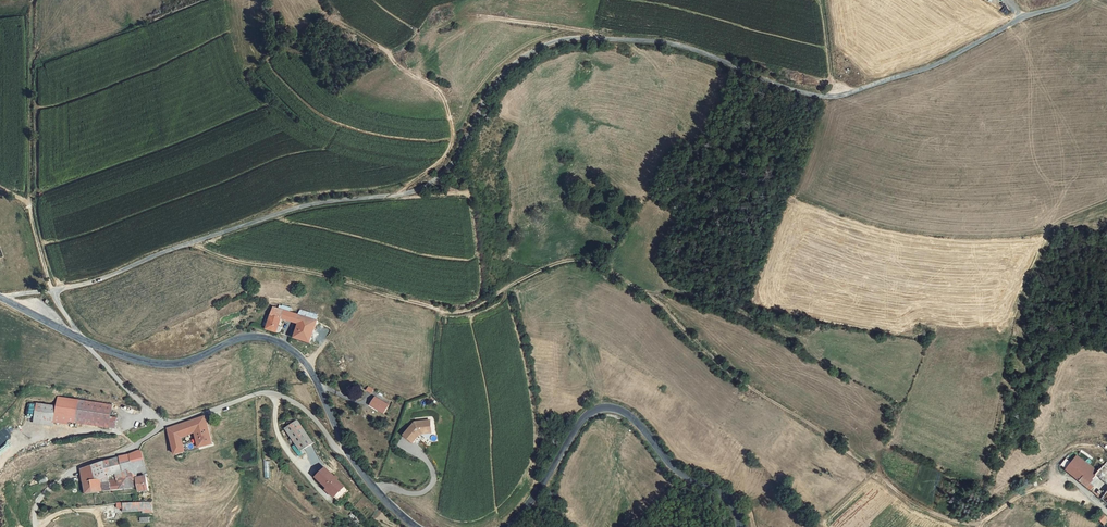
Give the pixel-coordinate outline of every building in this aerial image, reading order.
[(292,321),(294,313),(274,307),(272,314),(283,318),(292,321)] [(292,321),(299,323),(315,328),(317,321),(294,313),(292,321)] [(278,332),(283,318),(272,314),(267,328),(278,332)] [(310,342),(313,333),(315,328),(299,323),(294,337),(310,342)] [(111,416),(113,404),(55,396),(53,404),(37,402),(33,422),(67,427),(68,424),(80,425),(115,429),(117,417),(111,416)] [(385,413),(389,405),(375,398),(371,406),(385,413)] [(200,419),(190,422),(194,435),(197,447),(189,449),(190,453),(212,445),(203,418),(200,419)] [(415,422),(405,436),(414,443),(420,435),(432,433),(430,420),(415,422)] [(312,444),(296,421),(286,429),(302,451),(312,444)] [(190,422),(177,427),(180,441),(194,435),(190,422)] [(0,431),(0,446),(17,437),(11,425),(0,431)] [(175,458),(185,454),(180,441),(177,427),(167,431),(175,458)] [(119,458),(124,473),(129,471),(139,478),(146,476),(140,450),(129,455),(119,458)] [(1097,468),(1075,454),(1063,467),(1073,474),(1072,476),(1077,479),(1082,482),(1087,486),(1088,487),(1091,482),(1088,479),(1094,472),(1097,468)] [(109,476),(124,473),(119,458),(105,462),(109,476)] [(98,484),(111,483),(109,476),(105,462),(92,466),(98,484)] [(1106,483),(1106,467),(1101,462),(1097,468),(1094,472),(1106,483)] [(98,484),(92,466),(81,469),(87,494),(113,491),(111,483),(98,484)] [(337,478),(325,467),(316,477),(331,491),(333,488),(339,494),(344,489),(340,485),(335,481),(337,478)] [(124,473),(109,476),(111,483),(113,491),(139,487),(137,478),(139,478),(129,471),(124,473)] [(139,478),(137,478),(139,487),(141,493),(150,491),(146,476),(139,478)] [(1099,495),(1106,502),(1106,484),(1099,495)] [(348,493),(344,489),(339,494),(333,488),(331,491),(329,492),(340,502),(348,493)] [(152,512),(152,502),(140,503),(141,508),(129,508),(129,503),(124,503),(124,511),(144,511),(144,513),(152,512)] [(1102,515),(1097,520),(1104,526),(1106,526),(1106,520),(1102,515)]
